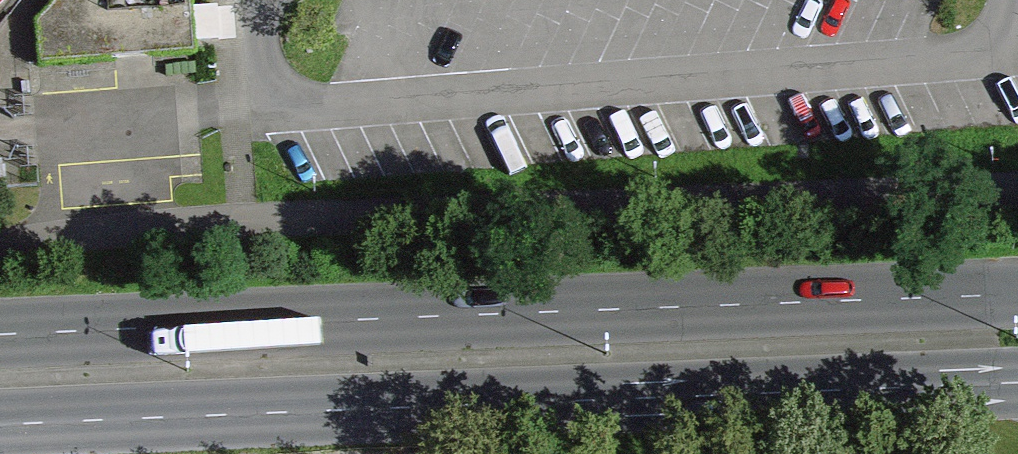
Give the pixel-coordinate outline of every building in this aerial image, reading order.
[(189,0),(61,0),(41,19),(42,50),(192,42),(189,0)]
